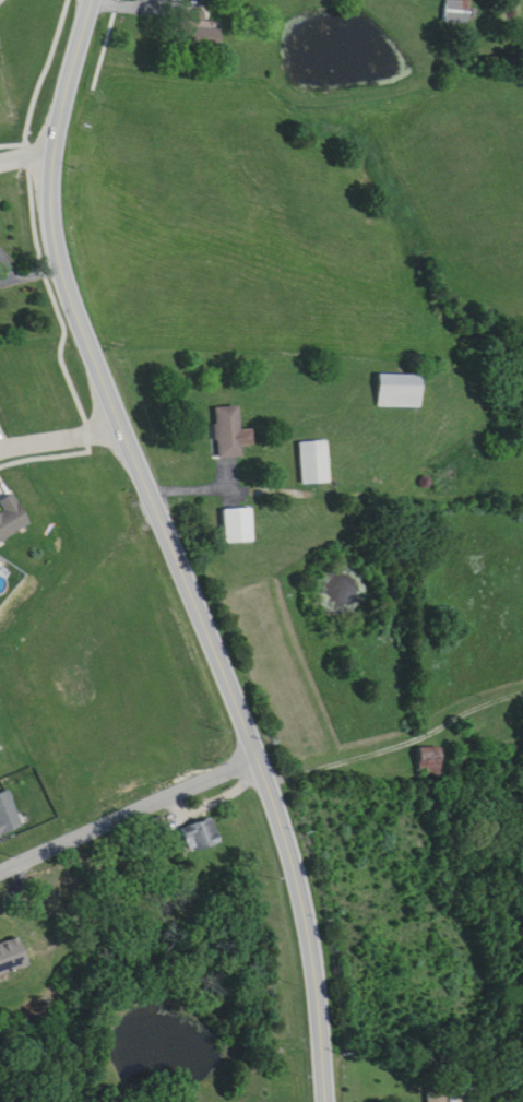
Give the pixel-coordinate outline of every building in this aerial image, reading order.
[(446,23),(472,23),(472,0),(446,0),(446,23)] [(380,374),(380,407),(422,407),(422,374),(380,374)] [(243,458),(242,408),(217,408),(218,459),(243,458)] [(331,483),(329,441),(302,442),(304,484),(331,483)] [(3,512),(0,514),(0,541),(31,526),(16,493),(0,501),(0,506),(3,512)] [(226,543),(254,543),(254,509),(226,510),(226,543)] [(442,778),(442,749),(420,749),(420,778),(442,778)] [(24,828),(10,792),(0,795),(0,837),(24,828)] [(224,839),(211,817),(181,833),(194,856),(224,839)] [(31,966),(20,935),(0,942),(0,976),(31,966)] [(452,1101),(473,1101),(472,1084),(451,1086),(452,1101)] [(449,1093),(427,1093),(427,1101),(449,1101),(449,1093)]
